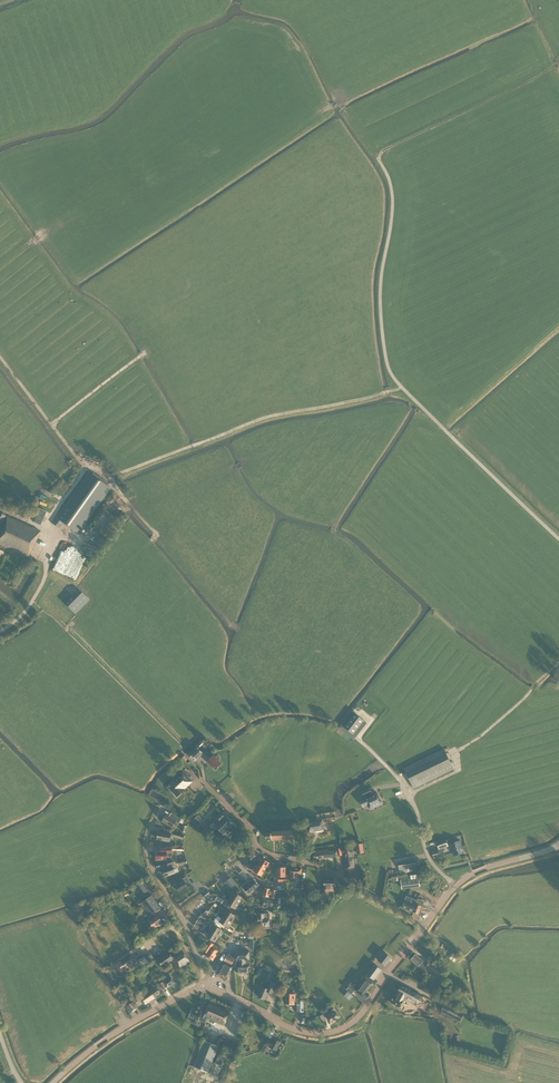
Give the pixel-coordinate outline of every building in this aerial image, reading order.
[(60,528),(63,523),(78,534),(110,488),(88,472),(52,523),(60,528)] [(33,522),(41,526),(47,512),(39,508),(33,522)] [(2,555),(3,555),(4,553),(3,553),(4,551),(3,551),(4,548),(28,558),(40,531),(0,513),(0,559),(2,555)] [(80,589),(65,604),(75,613),(89,598),(80,589)] [(355,714),(344,727),(353,734),(364,721),(355,714)] [(189,753),(187,755),(190,757),(192,755),(197,760),(203,753),(196,747),(189,753)] [(414,789),(454,769),(444,749),(404,768),(414,789)] [(210,765),(211,765),(216,770),(222,763),(213,756),(207,762),(210,765)] [(175,780),(172,783),(168,786),(178,797),(185,790),(184,789),(192,782),(182,771),(175,779),(175,780)] [(371,809),(383,804),(377,793),(371,795),(370,793),(372,793),(370,789),(362,792),(364,797),(366,796),(367,798),(365,798),(366,799),(361,802),(363,807),(368,804),(371,809)] [(172,828),(176,822),(179,824),(182,819),(172,813),(169,817),(166,815),(162,821),(172,828)] [(220,822),(221,824),(215,830),(224,839),(236,827),(223,813),(216,819),(220,822)] [(205,821),(199,815),(193,821),(199,827),(205,821)] [(324,831),(322,820),(307,823),(309,832),(316,831),(316,833),(324,831)] [(279,840),(282,840),(285,839),(285,840),(286,840),(286,839),(289,839),(289,840),(289,839),(292,839),(292,840),(293,840),(292,839),(295,837),(296,837),(296,833),(296,832),(295,832),(292,831),(292,830),(291,830),(291,831),(289,831),(289,830),(288,830),(288,831),(285,831),(285,830),(285,831),(282,831),(282,830),(282,831),(279,831),(278,831),(276,831),(275,831),(272,832),(272,831),(272,832),(271,832),(271,833),(266,833),(266,838),(271,838),(271,840),(272,840),(272,841),(273,841),(273,840),(275,840),(276,840),(279,840)] [(163,833),(158,832),(157,839),(162,840),(170,842),(171,834),(163,833)] [(463,853),(461,849),(463,848),(460,841),(453,843),(451,838),(446,840),(437,843),(439,849),(448,846),(448,845),(449,845),(452,852),(453,851),(455,856),(463,853)] [(355,867),(354,859),(353,859),(352,854),(352,852),(353,852),(357,851),(358,853),(364,853),(362,844),(356,845),(357,847),(352,848),(352,847),(342,849),(346,869),(352,868),(355,867)] [(172,861),(172,848),(160,848),(160,852),(156,852),(156,860),(167,860),(167,861),(172,861)] [(314,851),(314,854),(315,859),(342,856),(341,848),(329,850),(329,849),(314,851)] [(260,861),(258,865),(265,869),(269,863),(263,858),(262,859),(259,857),(257,859),(260,861)] [(398,863),(399,870),(418,867),(417,860),(398,863)] [(247,870),(248,868),(249,869),(252,865),(246,861),(244,865),(246,866),(245,867),(247,870)] [(163,870),(165,877),(176,873),(174,869),(176,869),(174,862),(166,865),(167,868),(163,870)] [(261,876),(265,869),(258,865),(256,864),(254,867),(253,867),(251,870),(255,872),(254,872),(261,876)] [(277,868),(277,877),(285,877),(286,868),(277,868)] [(289,875),(290,875),(290,878),(294,878),(298,879),(298,875),(302,875),(302,868),(290,868),(289,875)] [(248,876),(243,870),(240,873),(245,879),(248,876)] [(184,881),(175,886),(180,893),(188,887),(187,884),(190,882),(187,877),(183,879),(184,881)] [(225,882),(230,889),(236,885),(231,878),(225,882)] [(401,880),(402,888),(420,886),(419,878),(401,880)] [(249,881),(242,886),(248,894),(259,885),(254,879),(250,882),(249,881)] [(324,880),(324,891),(334,891),(333,887),(335,887),(335,880),(324,880)] [(149,890),(144,882),(137,887),(143,895),(149,890)] [(263,896),(276,898),(277,891),(265,888),(263,896)] [(227,893),(226,896),(239,904),(243,898),(234,892),(232,896),(227,893)] [(205,896),(209,902),(214,898),(209,893),(205,896)] [(326,893),(318,893),(318,903),(325,903),(326,893)] [(152,895),(141,903),(150,916),(151,915),(154,919),(150,921),(154,928),(159,925),(160,927),(164,924),(163,922),(155,912),(161,908),(152,895)] [(236,909),(239,904),(226,896),(225,897),(229,900),(227,904),(236,909)] [(418,899),(417,902),(406,897),(402,907),(413,912),(418,914),(421,906),(422,907),(424,901),(418,899)] [(220,911),(218,914),(232,922),(236,916),(227,910),(224,914),(220,911)] [(258,926),(269,926),(270,914),(259,913),(258,926)] [(228,927),(232,922),(218,914),(217,916),(222,918),(219,922),(228,927)] [(205,924),(203,926),(206,928),(219,936),(221,936),(222,933),(221,933),(223,930),(214,925),(212,924),(211,924),(209,927),(207,926),(208,925),(205,923),(205,924)] [(206,928),(204,930),(209,933),(206,937),(215,942),(219,936),(206,928)] [(206,956),(213,961),(216,955),(215,955),(218,950),(213,947),(215,943),(211,941),(204,951),(208,953),(206,956)] [(164,955),(164,954),(157,959),(163,966),(171,961),(172,961),(173,960),(174,961),(173,962),(178,970),(190,962),(183,951),(174,957),(170,951),(164,955)] [(237,966),(237,973),(249,973),(249,966),(246,966),(246,964),(249,964),(249,951),(236,951),(236,960),(237,960),(237,966)] [(231,964),(232,964),(234,959),(233,959),(235,955),(229,952),(225,961),(224,960),(220,968),(218,974),(228,978),(232,968),(230,967),(231,964)] [(378,960),(385,965),(391,958),(384,952),(378,960)] [(128,971),(137,965),(130,954),(120,961),(115,964),(121,973),(126,970),(128,971)] [(145,957),(148,962),(153,959),(150,954),(145,957)] [(420,958),(420,959),(415,955),(411,959),(416,964),(419,966),(423,970),(425,967),(427,964),(424,961),(420,958)] [(138,960),(142,966),(148,962),(145,957),(145,956),(138,960)] [(427,964),(425,967),(439,977),(444,971),(430,960),(427,964)] [(353,988),(356,990),(357,991),(364,996),(373,983),(372,983),(382,970),(375,965),(365,977),(365,978),(360,985),(357,983),(353,988)] [(167,988),(175,982),(171,977),(163,982),(159,984),(163,990),(167,988)] [(261,986),(262,987),(258,997),(265,1000),(269,992),(273,994),(275,988),(263,982),(261,986)] [(402,985),(396,996),(395,995),(391,1002),(400,1007),(404,1000),(403,1000),(405,996),(413,1001),(417,993),(402,985)] [(150,991),(141,998),(145,1005),(155,998),(154,996),(159,993),(155,987),(150,990),(150,991)] [(295,1004),(295,1011),(299,1011),(299,1001),(299,998),(296,998),(296,994),(287,994),(287,999),(286,999),(286,1004),(295,1004)] [(131,1013),(139,1008),(134,1001),(127,1006),(131,1013)] [(465,1013),(443,1002),(446,1004),(442,1012),(441,1012),(460,1022),(465,1013)] [(192,1022),(192,1023),(195,1025),(197,1024),(198,1021),(199,1021),(202,1022),(203,1021),(206,1022),(207,1019),(224,1026),(230,1012),(209,1003),(205,1015),(202,1013),(202,1012),(192,1008),(189,1017),(193,1019),(192,1022)] [(325,1016),(331,1024),(335,1021),(334,1021),(340,1017),(335,1008),(328,1013),(329,1014),(325,1016)] [(219,1037),(215,1045),(220,1047),(224,1039),(219,1037)] [(265,1045),(270,1048),(276,1051),(281,1043),(280,1043),(280,1041),(278,1041),(277,1041),(274,1040),(273,1042),(271,1041),(272,1041),(268,1039),(265,1045)] [(204,1041),(193,1067),(208,1073),(218,1047),(204,1041)]
